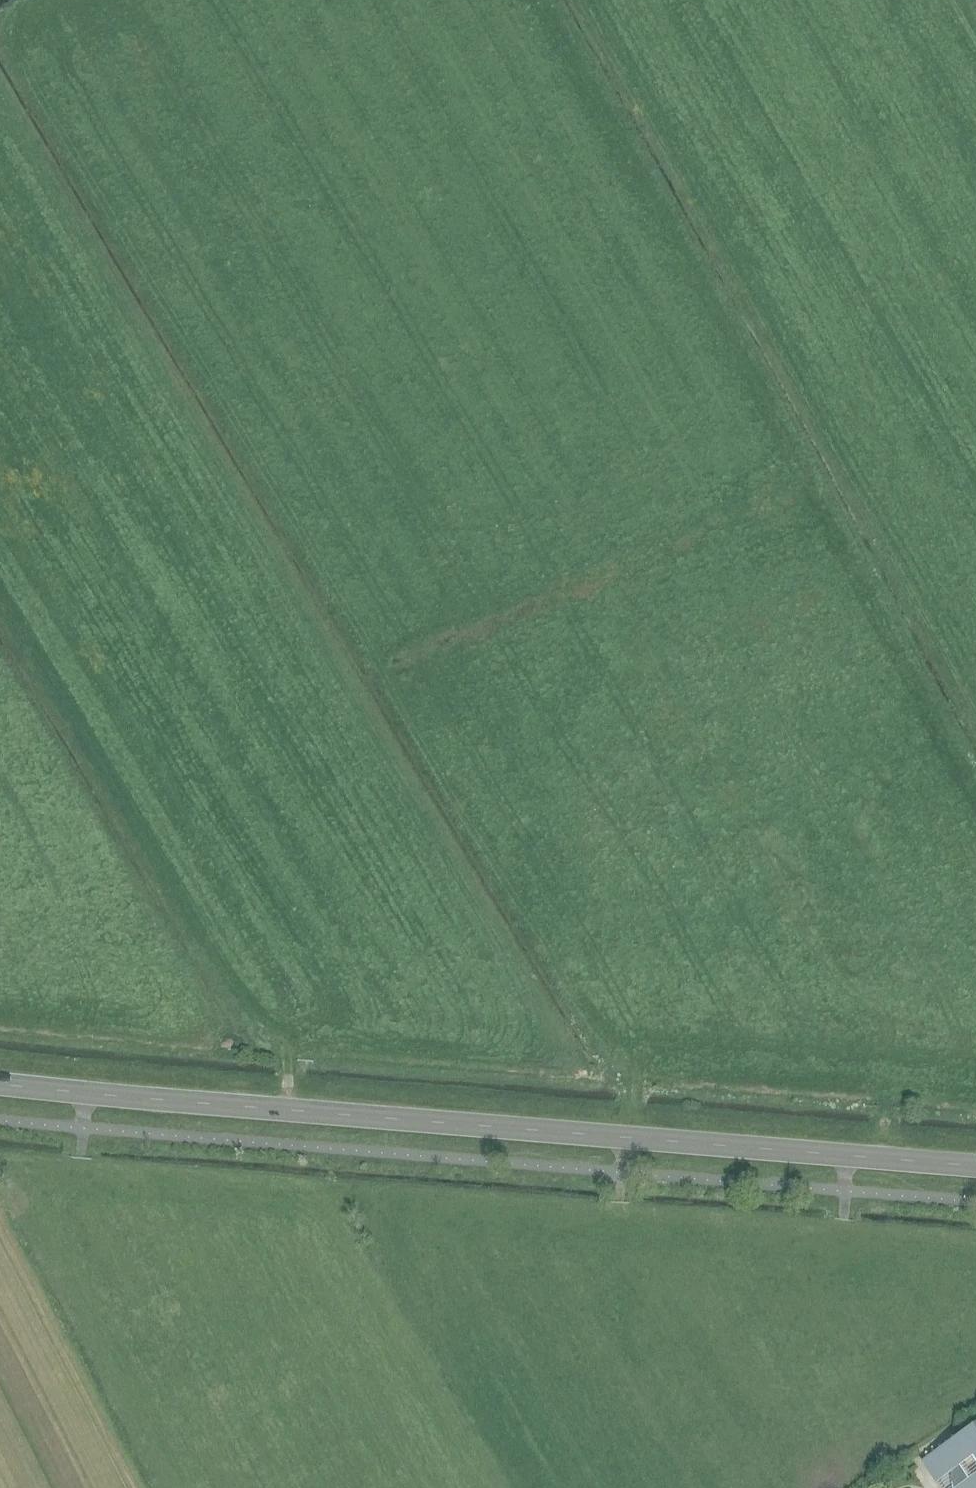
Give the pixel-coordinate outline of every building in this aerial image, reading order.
[(924,1461),(941,1487),(975,1487),(975,1427),(924,1461)]
